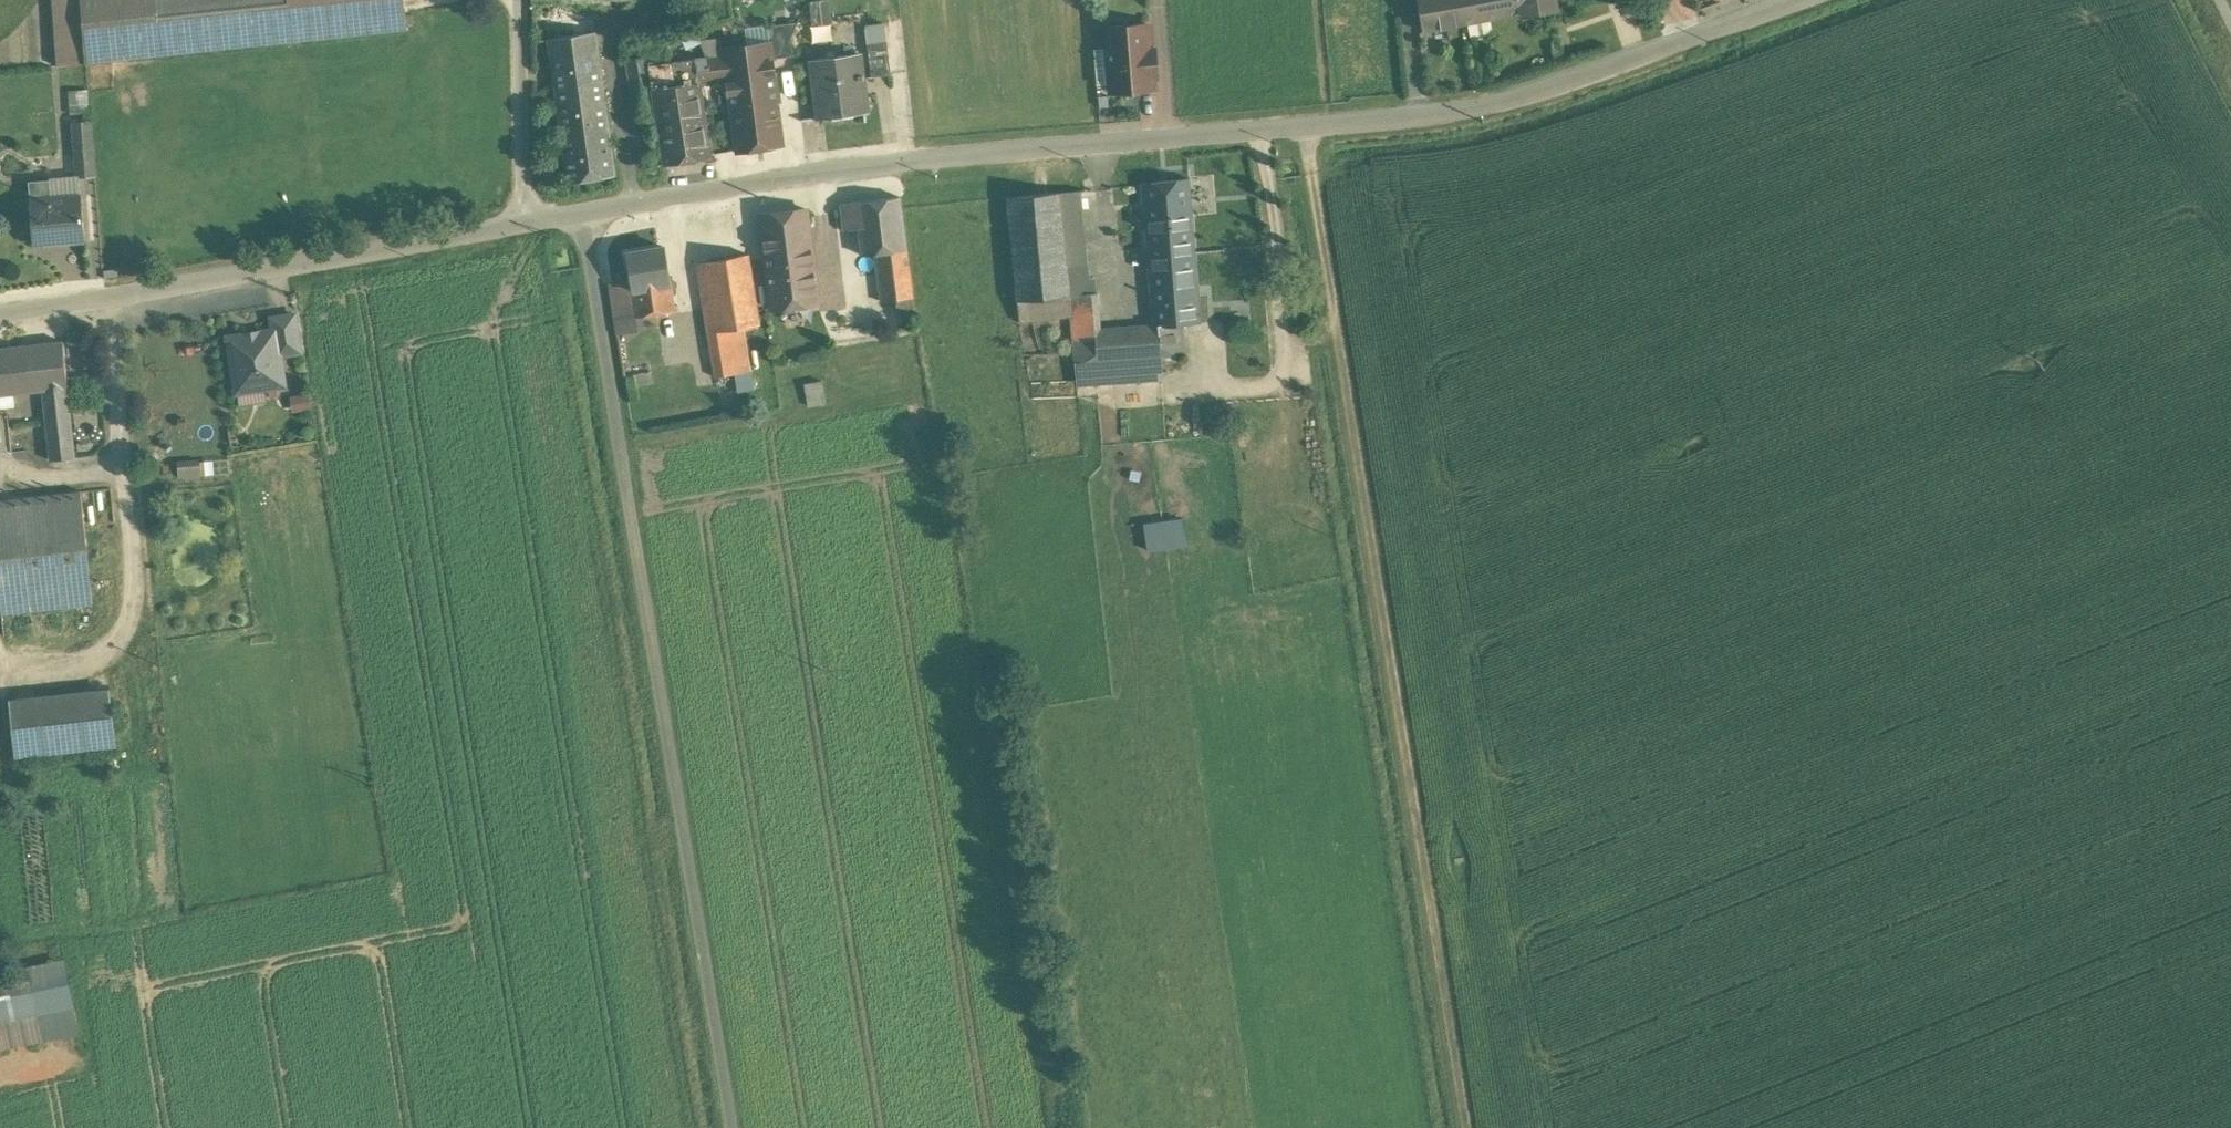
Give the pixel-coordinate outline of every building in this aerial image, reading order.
[(84,63),(79,0),(52,0),(58,66),(84,63)] [(85,62),(257,44),(254,12),(252,0),(80,0),(85,62)] [(254,12),(366,0),(252,0),(254,12)] [(254,12),(257,44),(407,29),(404,0),(366,0),(254,12)] [(739,14),(765,11),(764,0),(737,0),(739,14)] [(833,20),(832,0),(812,0),(813,21),(833,20)] [(1423,31),(1521,13),(1518,0),(1417,0),(1423,31)] [(1521,13),(1521,14),(1557,7),(1555,0),(1518,0),(1521,13)] [(798,22),(768,26),(770,42),(771,41),(773,58),(793,56),(791,38),(798,22)] [(865,26),(868,44),(887,41),(884,24),(865,26)] [(1148,24),(1105,28),(1108,66),(1155,62),(1154,49),(1150,50),(1148,24)] [(594,32),(549,39),(561,125),(606,118),(594,32)] [(770,42),(721,48),(722,55),(723,55),(726,80),(730,110),(778,103),(778,102),(780,102),(779,100),(775,72),(776,72),(775,70),(774,62),(774,61),(774,60),(773,58),(771,41),(770,42)] [(887,41),(868,44),(873,77),(892,75),(887,41)] [(857,53),(813,59),(821,118),(865,112),(860,79),(863,78),(863,74),(860,75),(857,53)] [(722,55),(674,61),(667,58),(648,57),(653,89),(700,81),(700,83),(726,80),(723,55),(722,55)] [(648,57),(626,60),(635,117),(657,113),(653,89),(648,57)] [(1155,62),(1108,66),(1111,91),(1154,88),(1153,75),(1156,75),(1155,62)] [(700,81),(653,89),(657,113),(665,164),(712,157),(700,83),(700,81)] [(73,89),(74,107),(91,106),(90,88),(73,89)] [(778,103),(730,110),(736,153),(784,145),(778,103)] [(606,118),(561,125),(569,181),(614,173),(606,118)] [(90,120),(72,122),(75,149),(92,147),(90,120)] [(92,147),(75,149),(77,177),(79,177),(94,175),(92,147)] [(77,177),(29,181),(34,244),(55,243),(55,238),(82,237),(82,241),(85,241),(81,195),(80,195),(79,177),(77,177)] [(1188,180),(1143,184),(1147,232),(1191,228),(1191,222),(1188,180)] [(1083,190),(1060,192),(1069,280),(1090,278),(1083,190)] [(1060,192),(1007,197),(1017,300),(1069,295),(1070,295),(1069,280),(1060,192)] [(899,196),(855,202),(859,228),(862,255),(875,253),(906,249),(899,196)] [(855,202),(840,204),(844,230),(859,228),(855,202)] [(806,208),(760,214),(765,253),(811,247),(806,208)] [(1217,220),(1191,222),(1191,228),(1147,232),(1155,325),(1182,323),(1199,322),(1195,263),(1220,261),(1219,249),(1218,227),(1217,220)] [(665,247),(626,253),(630,280),(636,316),(675,310),(665,247)] [(811,247),(765,253),(771,308),(832,300),(829,276),(814,277),(811,247)] [(906,249),(875,253),(881,301),(896,299),(913,297),(906,249)] [(748,254),(697,262),(708,332),(709,332),(744,326),(759,324),(748,254)] [(1090,278),(1069,280),(1070,295),(1091,293),(1090,278)] [(630,280),(609,284),(615,319),(636,316),(630,280)] [(1070,295),(1069,295),(1071,315),(1075,361),(1097,359),(1095,329),(1101,329),(1098,292),(1091,293),(1070,295)] [(1069,295),(1017,300),(1019,320),(1071,315),(1069,295)] [(913,297),(896,299),(898,314),(914,312),(913,297)] [(295,314),(271,317),(273,330),(275,330),(279,354),(301,351),(295,314)] [(636,316),(615,319),(617,335),(639,332),(636,316)] [(1014,320),(997,322),(998,338),(1016,336),(1014,320)] [(1182,323),(1155,325),(1101,329),(1095,329),(1097,359),(1099,377),(1132,375),(1131,357),(1162,355),(1184,353),(1182,323)] [(744,326),(709,332),(716,376),(735,373),(751,370),(744,326)] [(273,330),(229,337),(232,359),(230,362),(231,369),(234,372),(237,391),(283,383),(279,354),(275,330),(273,330)] [(0,348),(0,394),(42,389),(67,387),(68,386),(62,341),(0,348)] [(1132,375),(1099,377),(1099,384),(1163,380),(1162,355),(1131,357),(1132,375)] [(751,370),(735,373),(738,391),(754,389),(751,370)] [(822,381),(805,384),(809,406),(826,403),(822,381)] [(67,387),(42,389),(50,460),(75,457),(67,387)] [(182,464),(183,475),(206,474),(206,463),(182,464)] [(0,500),(0,593),(2,613),(92,603),(80,491),(0,500)] [(108,690),(11,701),(17,754),(114,743),(108,690)] [(0,973),(0,1047),(42,1038),(28,968),(0,973)]
